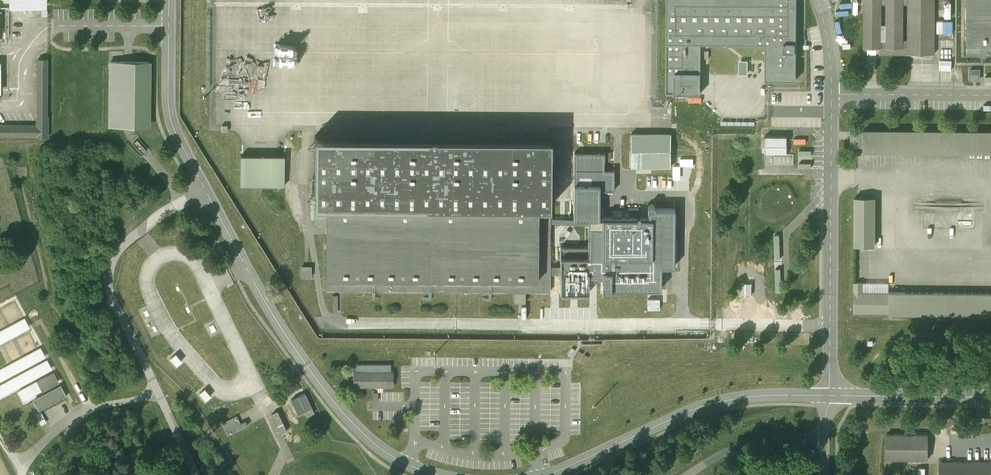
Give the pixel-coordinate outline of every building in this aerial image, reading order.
[(667,46),(666,92),(699,92),(700,43),(732,43),(765,43),(766,43),(765,79),(795,79),(796,0),(667,0),(667,46)] [(866,49),(911,49),(911,55),(938,55),(938,0),(866,0),(866,49)] [(967,55),(990,55),(990,0),(967,0),(967,55)] [(938,22),(938,31),(951,32),(951,23),(938,22)] [(50,137),(50,59),(38,59),(38,123),(0,123),(0,136),(50,137)] [(129,60),(110,60),(110,127),(154,127),(154,60),(129,60)] [(972,68),(971,79),(982,79),(982,68),(972,68)] [(864,130),(864,131),(864,147),(863,152),(990,153),(990,131),(864,130)] [(864,147),(864,131),(850,131),(850,132),(850,147),(864,147)] [(791,133),(767,133),(767,154),(791,153),(791,133)] [(564,140),(316,139),(316,203),(564,203),(564,140)] [(635,140),(635,166),(671,167),(676,167),(677,141),(635,140)] [(609,153),(574,153),(574,218),(589,219),(589,278),(601,278),(601,291),(670,291),(670,270),(679,270),(679,211),(653,211),(653,221),(607,221),(607,193),(618,193),(618,171),(608,171),(609,153)] [(284,155),(240,155),(240,185),(284,186),(284,161),(284,155)] [(855,198),(854,198),(854,247),(874,247),(875,198),(855,198)] [(554,207),(328,209),(329,290),(555,288),(554,207)] [(304,266),(300,266),(300,277),(305,277),(311,277),(311,266),(304,266)] [(862,284),(854,284),(853,314),(889,315),(889,293),(862,293),(862,284)] [(889,293),(889,315),(990,316),(990,294),(889,293)] [(649,309),(662,309),(662,299),(650,299),(649,309)] [(0,334),(0,346),(33,329),(29,320),(0,334)] [(0,369),(0,398),(52,371),(40,348),(0,369)] [(356,371),(353,371),(353,372),(353,387),(393,387),(393,371),(390,371),(356,371)] [(55,373),(19,391),(24,400),(59,382),(55,373)] [(62,386),(36,401),(43,413),(69,398),(62,386)] [(201,392),(208,399),(212,395),(205,388),(201,392)] [(304,394),(290,401),(297,415),(311,408),(304,394)] [(282,409),(275,411),(282,431),(288,429),(282,409)] [(236,417),(222,423),(227,432),(241,426),(236,417)] [(928,437),(888,436),(887,458),(927,459),(928,437)] [(939,464),(939,474),(990,474),(990,463),(939,464)]
